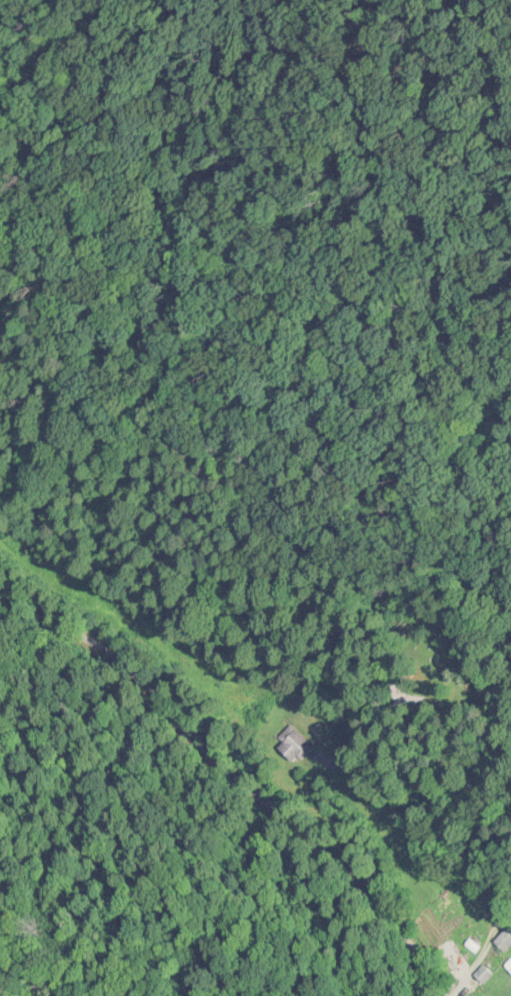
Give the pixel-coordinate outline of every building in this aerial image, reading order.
[(286,744),(291,753),(288,755),(292,762),(310,750),(301,735),(286,744)] [(510,946),(510,935),(508,931),(496,943),(505,952),(510,946)]
